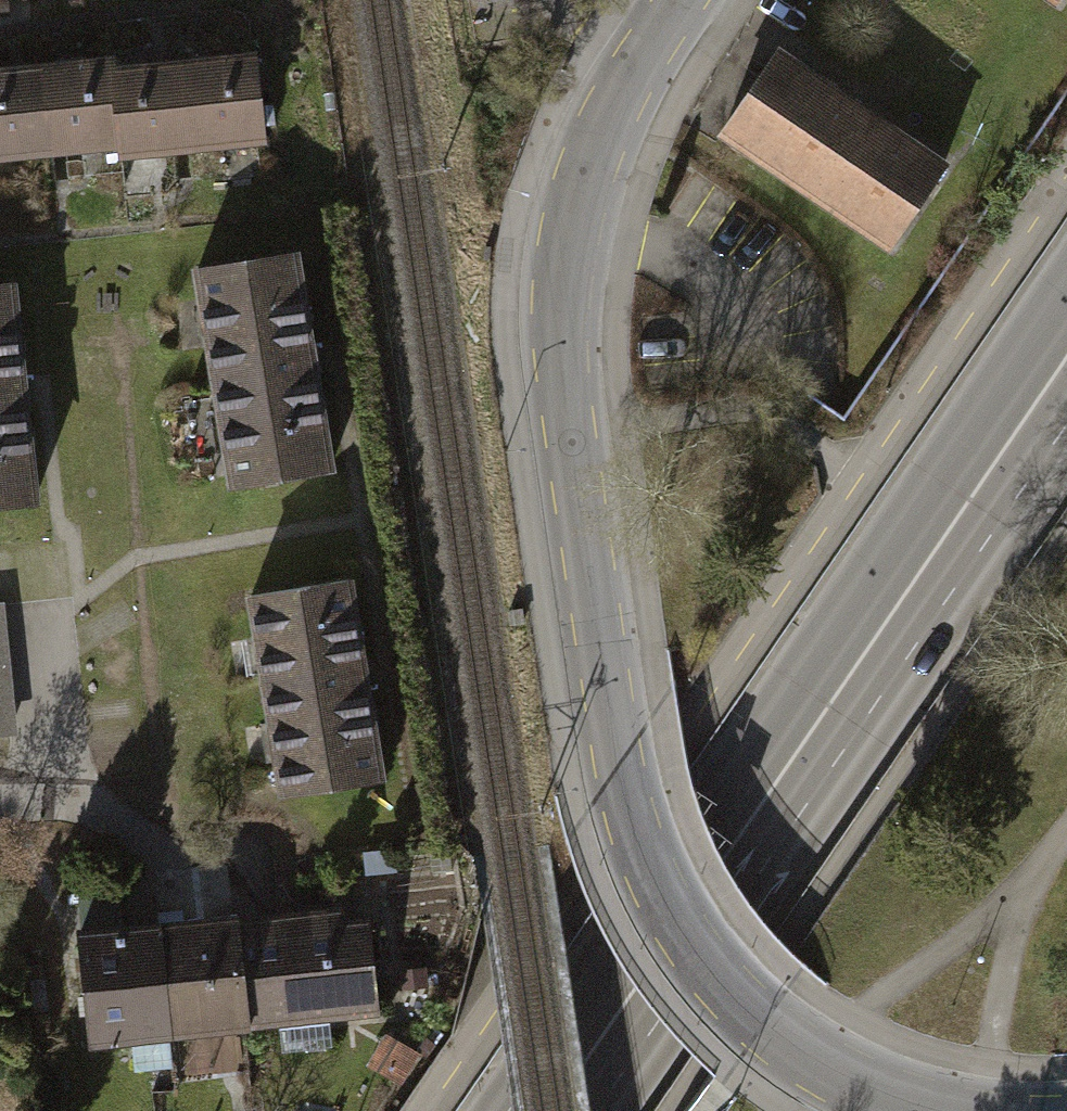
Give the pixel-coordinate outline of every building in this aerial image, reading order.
[(938,165),(773,50),(713,136),(878,251),(938,165)] [(252,58),(182,65),(190,144),(260,137),(252,58)] [(42,69),(50,148),(120,141),(113,72),(112,62),(42,69)] [(121,151),(190,144),(182,65),(113,72),(120,141),(121,151)] [(42,69),(0,73),(0,153),(50,148),(42,69)] [(292,255),(199,268),(231,485),(331,470),(292,255)] [(10,284),(0,285),(0,503),(33,500),(10,284)] [(380,777),(348,581),(251,595),(283,794),(380,777)] [(0,642),(0,733),(9,732),(0,642)] [(308,913),(235,922),(247,1025),(290,1020),(289,1006),(314,1003),(328,1015),(376,1013),(365,920),(309,927),(308,913)] [(235,915),(158,923),(170,1033),(247,1025),(235,922),(235,915)] [(158,923),(82,932),(94,1041),(170,1033),(158,923)]
